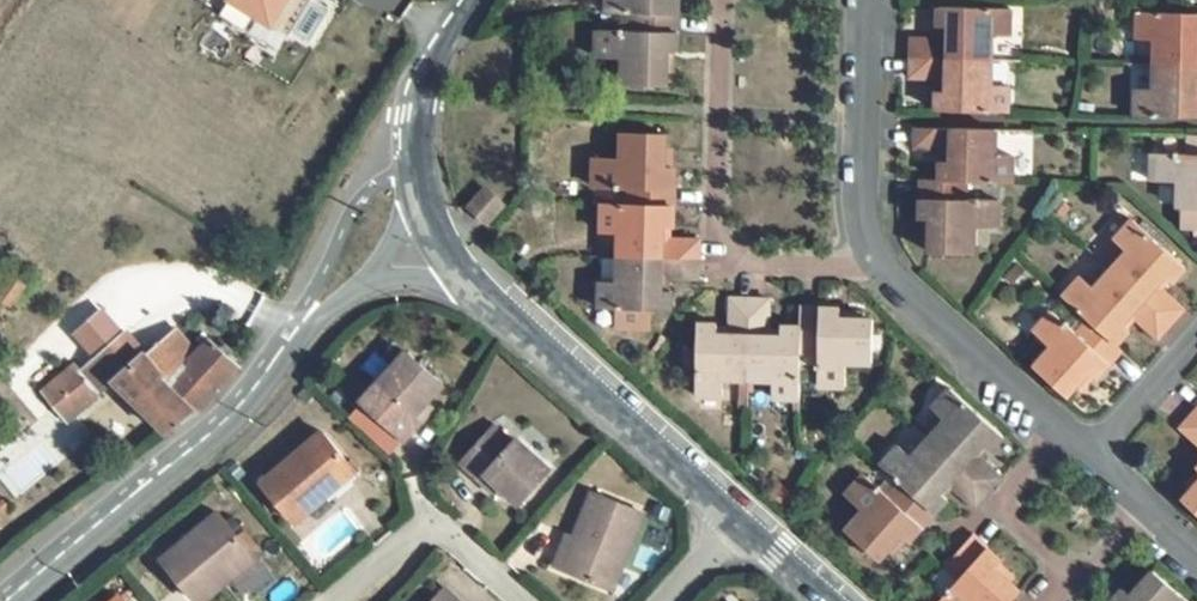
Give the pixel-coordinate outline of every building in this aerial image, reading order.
[(234,6),(258,21),(270,3),(265,0),(238,0),(234,6)] [(270,3),(258,21),(293,44),(321,0),(265,0),(270,3)] [(606,13),(625,13),(634,14),(679,17),(679,0),(607,0),(606,13)] [(1125,13),(1138,13),(1151,14),(1152,0),(1126,0),(1125,13)] [(1010,9),(939,9),(938,28),(942,28),(949,28),(949,42),(942,41),(911,40),(911,58),(992,60),(991,36),(1010,37),(1010,9)] [(1138,13),(1138,41),(1155,40),(1155,64),(1196,65),(1196,15),(1151,14),(1138,13)] [(679,17),(634,14),(634,25),(642,25),(642,31),(633,31),(625,30),(601,29),(597,30),(596,58),(624,58),(623,85),(666,85),(668,51),(677,52),(679,17)] [(992,60),(911,58),(910,78),(941,80),(948,80),(948,92),(941,92),(937,92),(936,111),(1008,113),(1008,86),(990,85),(992,60)] [(1155,64),(1154,89),(1136,89),(1135,117),(1196,119),(1196,98),(1196,96),(1196,65),(1155,64)] [(995,131),(915,129),(915,148),(944,150),(951,151),(951,163),(944,163),(941,163),(941,181),(966,183),(1012,184),(1012,156),(995,156),(995,131)] [(665,133),(621,133),(621,158),(594,159),(592,187),(630,188),(639,188),(639,194),(630,194),(630,205),(673,208),(675,168),(664,168),(665,133)] [(1153,155),(1151,182),(1179,183),(1178,209),(1184,209),(1184,230),(1196,231),(1196,240),(1196,241),(1196,135),(1189,135),(1188,149),(1196,149),(1196,155),(1187,155),(1153,155)] [(941,181),(922,180),(920,220),(931,220),(930,255),(973,255),(974,229),(998,229),(998,201),(965,200),(956,200),(956,194),(965,194),(966,183),(941,181)] [(503,202),(487,188),(469,209),(485,223),(503,202)] [(630,205),(601,204),(601,232),(619,232),(617,258),(699,260),(701,240),(670,240),(663,240),(663,226),(670,226),(673,226),(673,208),(630,205)] [(1186,268),(1133,220),(1113,241),(1127,253),(1111,270),(1170,324),(1183,310),(1161,291),(1156,286),(1165,276),(1170,281),(1172,283),(1186,268)] [(699,260),(617,258),(618,281),(600,281),(599,308),(616,308),(616,327),(650,328),(649,310),(671,311),(672,290),(669,290),(662,290),(662,278),(669,277),(699,279),(699,260)] [(1170,324),(1111,270),(1094,290),(1081,277),(1063,299),(1088,321),(1116,346),(1130,331),(1126,329),(1121,324),(1131,313),(1136,318),(1158,338),(1170,324)] [(0,279),(0,292),(13,276),(6,272),(0,279)] [(0,292),(0,300),(9,305),(25,285),(13,276),(0,292)] [(1165,276),(1156,286),(1161,291),(1170,281),(1165,276)] [(717,324),(697,324),(695,396),(725,397),(724,378),(748,380),(750,299),(730,298),(730,306),(730,328),(730,335),(718,335),(717,328),(717,324)] [(769,299),(750,299),(748,380),(772,380),(772,397),(800,399),(801,350),(801,328),(800,328),(781,326),(781,329),(780,336),(769,336),(769,329),(769,299)] [(841,308),(800,307),(800,328),(801,328),(801,350),(813,350),(813,342),(819,342),(819,350),(818,385),(845,386),(846,362),(873,363),(874,318),(841,318),(841,308)] [(1116,346),(1088,321),(1081,329),(1087,335),(1083,339),(1077,334),(1052,312),(1033,333),(1051,349),(1034,369),(1066,398),(1089,371),(1096,380),(1122,351),(1116,346)] [(1131,313),(1121,324),(1126,329),(1136,318),(1131,313)] [(196,352),(175,327),(147,352),(126,328),(78,371),(73,365),(41,393),(66,423),(114,382),(168,435),(199,410),(240,366),(210,339),(196,352)] [(1081,329),(1077,334),(1083,339),(1087,335),(1081,329)] [(406,349),(375,384),(381,389),(365,407),(403,441),(418,425),(410,420),(428,401),(445,384),(406,349)] [(1004,436),(950,388),(931,408),(945,421),(928,439),(988,494),(1003,478),(979,459),(974,454),(982,445),(988,449),(990,451),(1004,436)] [(428,402),(410,420),(418,425),(436,407),(428,402)] [(1193,412),(1179,427),(1196,443),(1196,416),(1193,412)] [(493,425),(459,463),(479,480),(484,474),(499,487),(518,505),(551,469),(517,439),(513,443),(493,425)] [(321,430),(258,485),(293,524),(324,499),(320,494),(352,466),(321,430)] [(988,494),(928,439),(912,457),(899,446),(880,466),(902,486),(933,514),(948,499),(946,497),(940,492),(948,483),(953,488),(976,508),(988,494)] [(982,445),(974,454),(979,459),(988,449),(982,445)] [(361,475),(352,466),(320,494),(328,503),(361,475)] [(484,474),(479,480),(493,493),(499,487),(484,474)] [(933,514),(902,486),(895,494),(901,500),(897,504),(890,498),(864,474),(844,495),(863,512),(845,531),(878,560),(900,536),(908,542),(933,514)] [(948,483),(940,492),(946,497),(953,488),(948,483)] [(1181,501),(1196,515),(1196,484),(1181,501)] [(644,513),(592,492),(575,535),(570,545),(564,543),(554,567),(612,590),(644,513)] [(895,494),(890,498),(897,504),(901,500),(895,494)] [(160,560),(193,600),(203,600),(230,578),(256,556),(218,511),(160,560)] [(564,543),(570,545),(575,535),(568,533),(564,543)] [(973,535),(966,543),(942,569),(956,581),(938,600),(1012,600),(1021,591),(995,569),(1003,561),(987,548),(973,535)] [(256,556),(230,578),(237,585),(263,564),(256,556)] [(1113,600),(1189,600),(1187,599),(1153,571),(1144,580),(1131,596),(1125,590),(1124,589),(1113,600)] [(1144,580),(1138,575),(1125,590),(1131,596),(1144,580)] [(432,600),(459,600),(444,588),(432,600)]
